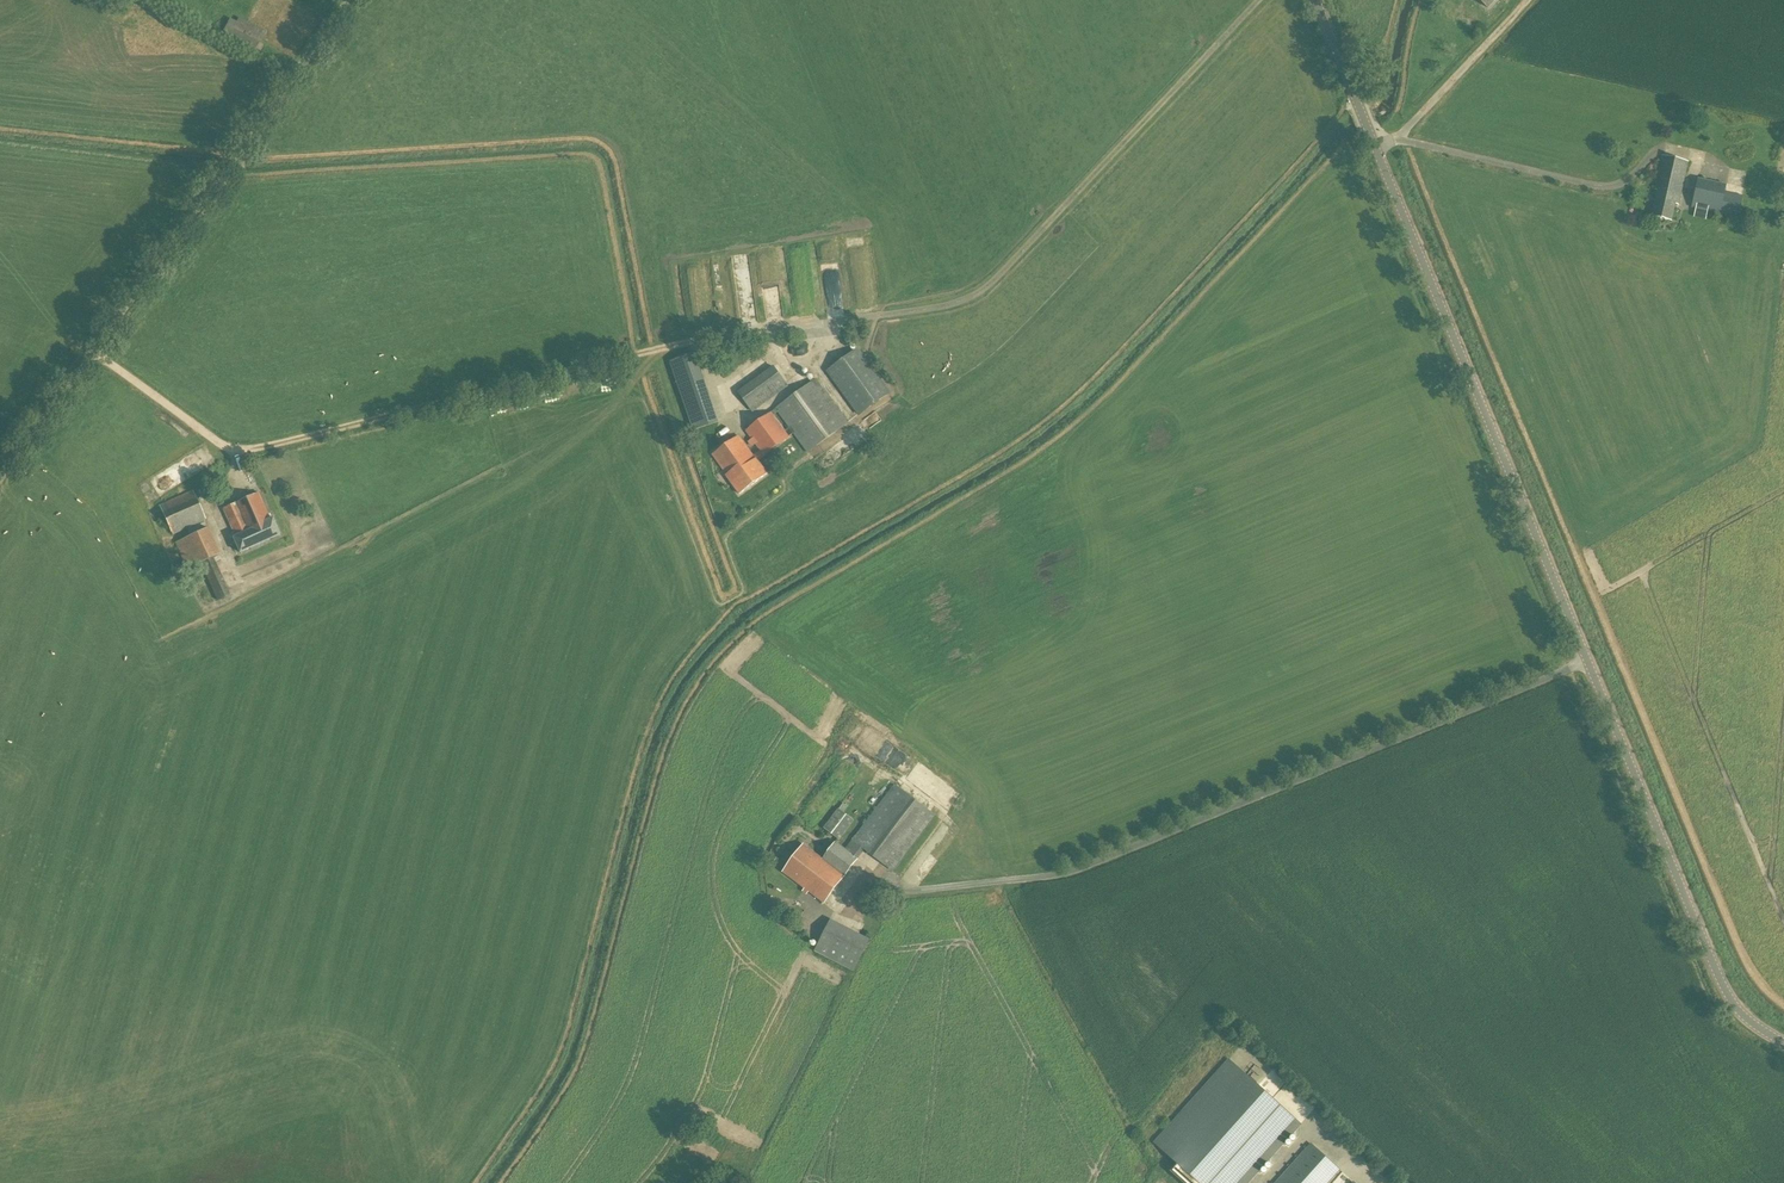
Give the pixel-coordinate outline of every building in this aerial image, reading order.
[(1488,9),(1496,0),(1479,0),(1488,9)] [(1658,190),(1651,216),(1672,221),(1676,204),(1679,204),(1688,162),(1662,156),(1654,189),(1658,190)] [(1707,211),(1738,218),(1743,196),(1724,192),(1726,184),(1697,178),(1691,208),(1695,208),(1693,216),(1705,219),(1707,211)] [(827,370),(826,371),(859,416),(891,393),(858,347),(827,370)] [(718,423),(694,353),(669,362),(692,432),(718,423)] [(788,387),(774,367),(739,392),(753,412),(788,387)] [(794,433),(808,453),(849,423),(816,378),(776,408),(771,412),(746,430),(761,451),(754,455),(739,434),(712,454),(727,476),(740,494),(768,474),(758,460),(790,437),(789,436),(794,433)] [(192,491),(159,505),(173,535),(206,519),(192,491)] [(236,536),(233,537),(240,553),(280,534),(272,518),(271,518),(259,493),(224,509),(236,536)] [(175,542),(187,570),(200,564),(218,602),(231,596),(214,557),(220,554),(209,528),(175,542)] [(783,872),(824,903),(857,859),(858,859),(865,850),(893,871),(935,815),(894,784),(845,849),(835,842),(823,859),(804,844),(783,872)] [(854,820),(838,808),(824,828),(840,840),(854,820)] [(870,939),(831,919),(814,951),(854,971),(870,939)] [(1259,1171),(1261,1169),(1262,1168),(1264,1166),(1266,1164),(1267,1163),(1284,1144),(1286,1142),(1287,1140),(1289,1138),(1290,1137),(1291,1135),(1302,1124),(1229,1058),(1153,1142),(1177,1164),(1170,1170),(1184,1182),(1249,1182),(1259,1171)] [(1341,1170),(1311,1143),(1275,1182),(1329,1182),(1341,1170)]
